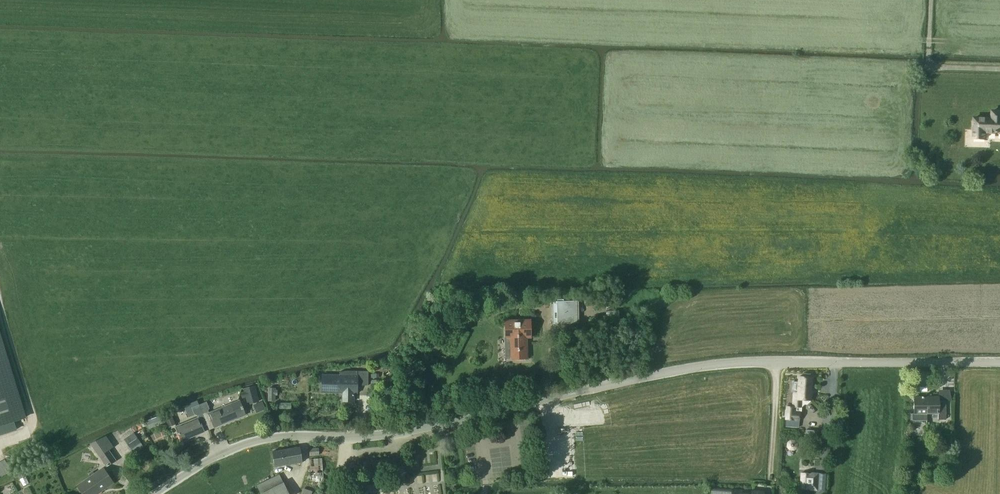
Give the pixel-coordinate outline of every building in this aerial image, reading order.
[(992,112),(992,119),(974,118),(973,140),(985,140),(985,133),(999,133),(999,112),(992,112)] [(581,322),(577,322),(576,301),(581,300),(561,301),(561,299),(560,299),(561,299),(555,299),(555,301),(549,301),(555,301),(555,323),(550,323),(555,323),(581,322)] [(505,320),(506,338),(507,359),(527,358),(527,338),(531,337),(530,320),(505,320)] [(17,430),(14,421),(25,418),(0,337),(0,435),(17,430)] [(339,372),(339,375),(322,375),(322,393),(343,393),(342,401),(354,401),(354,393),(357,393),(357,385),(368,385),(368,371),(348,371),(339,372)] [(786,406),(785,420),(786,420),(785,427),(799,428),(799,422),(800,412),(802,411),(802,407),(804,405),(807,405),(811,401),(811,400),(812,378),(799,377),(799,383),(793,382),(792,392),(794,393),(793,399),(792,400),(792,406),(786,406)] [(260,402),(255,385),(243,388),(244,392),(240,393),(242,399),(246,398),(248,405),(260,402)] [(268,401),(276,401),(276,396),(277,396),(277,390),(275,390),(275,388),(268,388),(268,401)] [(927,414),(939,414),(939,420),(946,420),(946,401),(939,401),(939,396),(914,396),(914,414),(911,414),(912,420),(913,421),(926,421),(927,421),(927,414)] [(207,402),(200,405),(207,425),(209,430),(215,428),(214,426),(228,420),(229,422),(245,415),(242,409),(243,409),(242,406),(241,407),(239,401),(209,413),(207,410),(209,409),(207,402)] [(262,401),(253,405),(257,413),(266,409),(262,401)] [(207,425),(200,405),(192,408),(195,415),(197,414),(198,417),(175,426),(181,440),(204,430),(202,427),(207,425)] [(164,416),(168,428),(176,425),(171,413),(164,416)] [(149,428),(165,422),(162,415),(146,421),(149,428)] [(134,433),(124,440),(131,450),(141,442),(134,433)] [(91,444),(98,456),(106,467),(116,460),(109,450),(113,447),(107,437),(91,444)] [(275,466),(302,462),(300,447),(272,451),(275,466)] [(310,456),(319,455),(319,448),(309,449),(310,456)] [(324,481),(323,473),(322,458),(310,459),(311,474),(312,482),(324,481)] [(103,468),(77,485),(83,493),(97,493),(113,483),(103,468)] [(800,473),(799,490),(818,491),(819,474),(800,473)] [(280,474),(274,477),(257,485),(261,493),(289,493),(280,474)]
